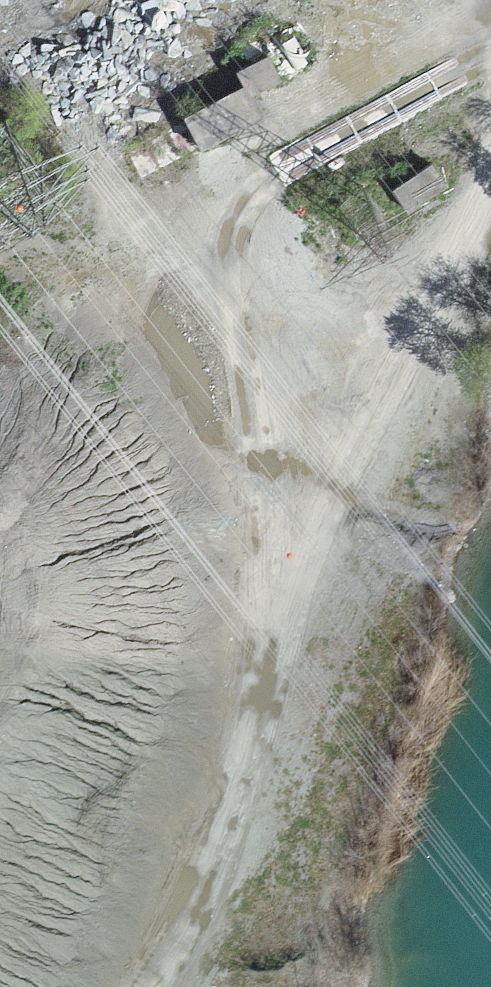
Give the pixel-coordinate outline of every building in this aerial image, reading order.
[(257,119),(244,94),(189,122),(201,147),(257,119)] [(444,188),(431,169),(396,192),(408,211),(444,188)]
